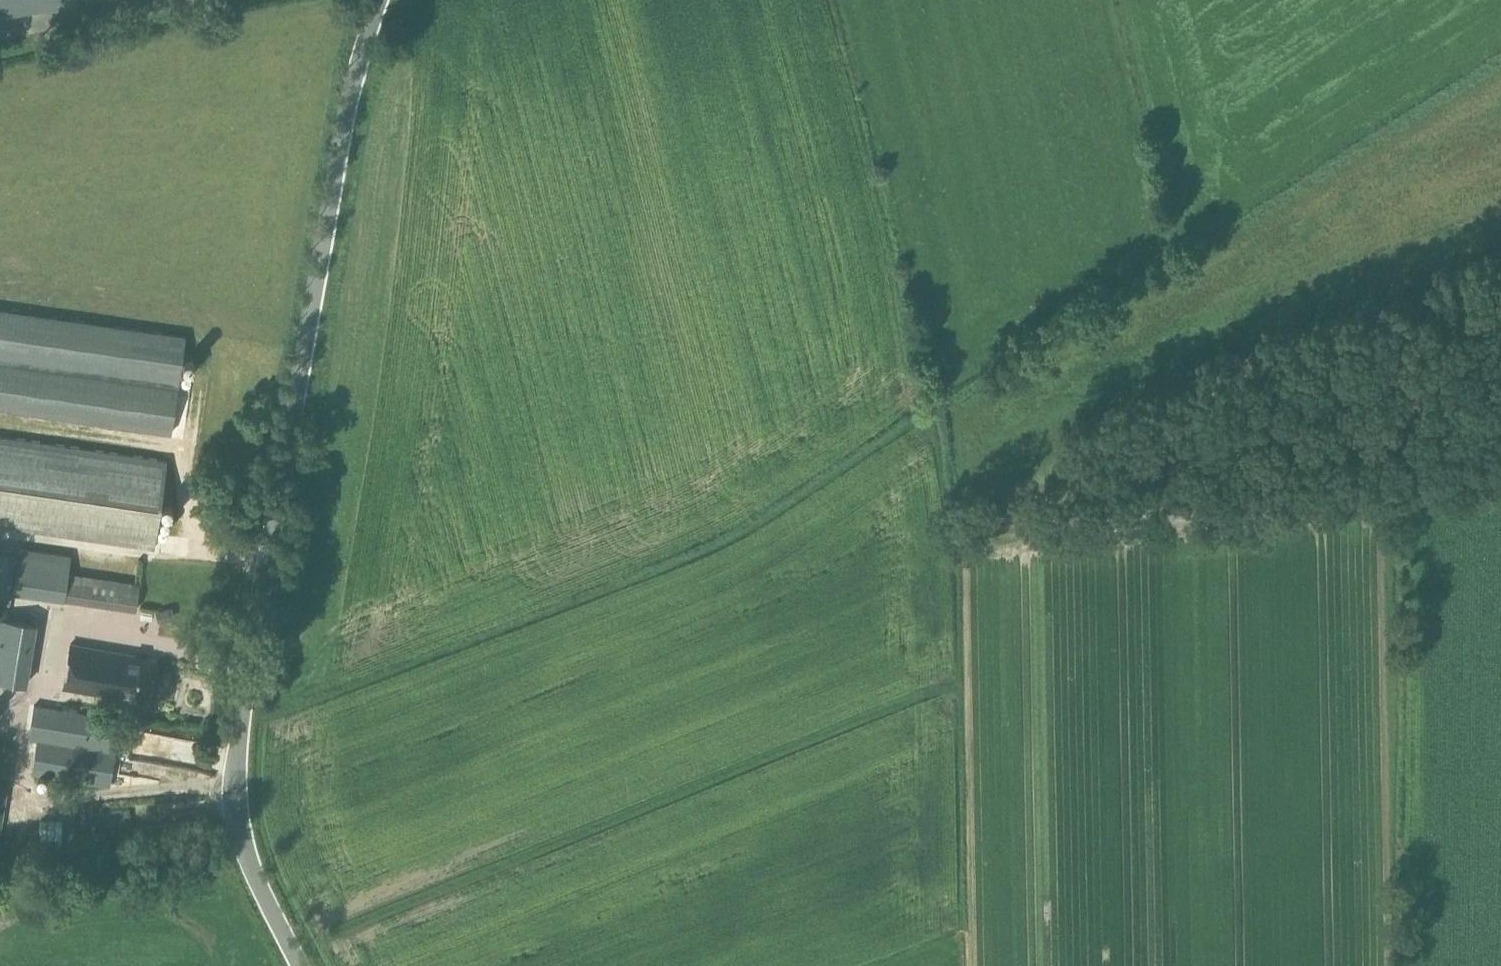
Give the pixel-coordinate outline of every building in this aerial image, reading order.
[(84,0),(0,0),(0,17),(84,0)] [(170,434),(184,339),(0,312),(0,409),(170,434)] [(154,548),(166,461),(0,438),(0,527),(154,548)] [(18,556),(13,592),(63,600),(67,575),(70,555),(19,547),(18,556)] [(13,592),(18,556),(0,554),(0,590),(13,592)] [(67,575),(63,600),(126,610),(129,584),(67,575)] [(172,607),(156,612),(159,623),(175,618),(172,607)] [(31,686),(41,624),(0,618),(0,681),(31,686)] [(72,643),(64,688),(107,695),(107,697),(113,698),(112,707),(143,712),(144,702),(148,702),(155,660),(132,656),(132,653),(72,643)] [(32,703),(27,738),(37,740),(115,752),(120,718),(32,703)] [(37,740),(32,774),(110,787),(115,752),(37,740)] [(15,749),(0,746),(0,837),(15,749)]
